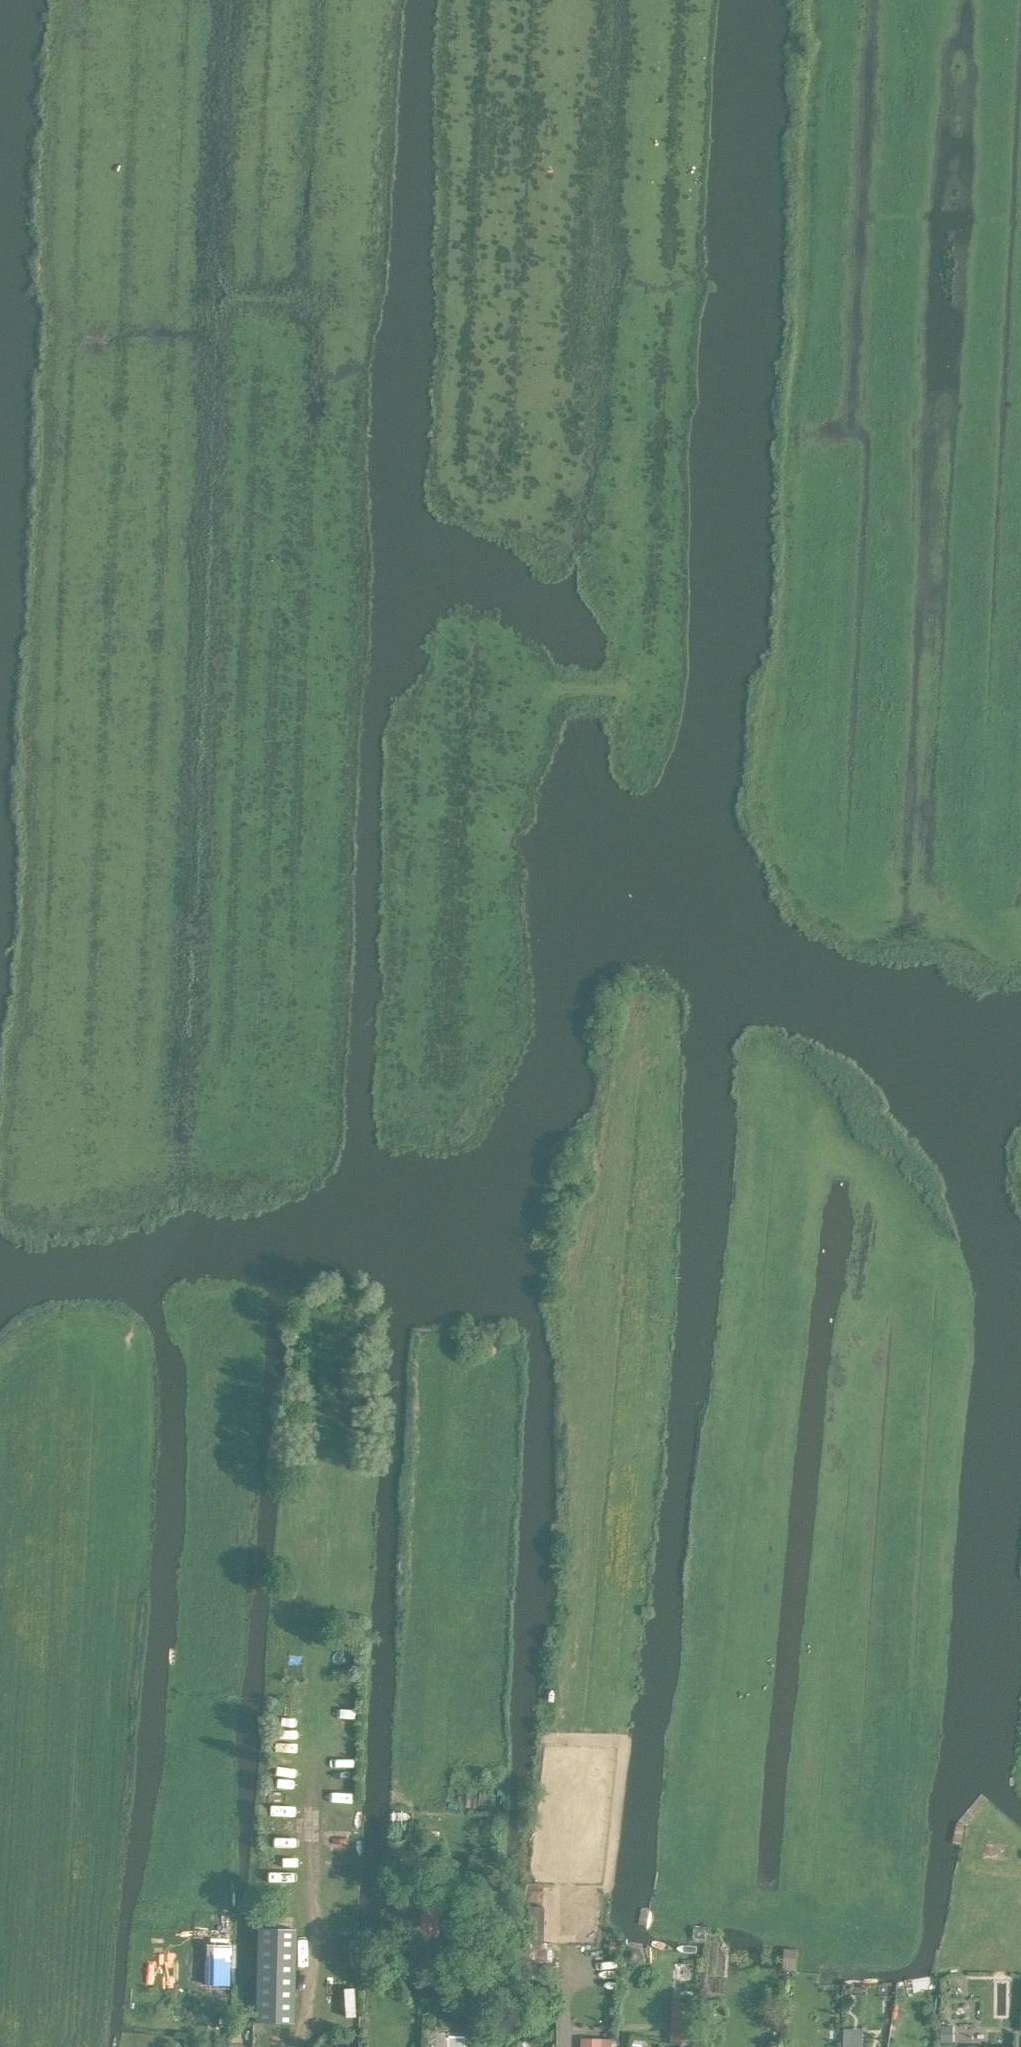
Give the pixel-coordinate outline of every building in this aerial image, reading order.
[(439,1905),(422,1904),(421,1938),(437,1939),(439,1905)] [(221,1938),(233,1939),(234,1911),(222,1910),(221,1938)] [(290,2019),(293,1927),(255,1927),(253,2018),(290,2019)] [(611,1940),(610,1952),(619,1953),(620,1941),(611,1940)] [(359,1943),(358,1979),(369,1979),(369,1943),(359,1943)] [(513,1961),(514,1961),(513,1996),(527,1996),(527,1977),(550,1976),(550,1961),(553,1961),(553,1948),(513,1948),(513,1961)] [(631,1948),(626,1954),(629,1961),(637,1962),(642,1956),(639,1949),(631,1948)] [(797,1982),(798,1970),(799,1949),(785,1948),(784,1967),(786,1968),(785,1981),(797,1982)] [(420,1954),(419,1968),(432,1969),(432,1955),(420,1954)] [(229,1983),(229,1957),(205,1956),(204,1983),(229,1983)] [(444,1999),(443,2010),(453,2011),(454,1999),(444,1999)] [(692,2042),(694,2002),(674,2001),(672,2041),(692,2042)] [(952,2025),(940,2025),(940,2041),(952,2041),(952,2025)] [(527,2037),(515,2035),(514,2046),(526,2046),(527,2037)] [(863,2036),(844,2035),(843,2046),(863,2046),(863,2036)] [(612,2040),(612,2037),(583,2036),(583,2046),(612,2046),(612,2040)]
